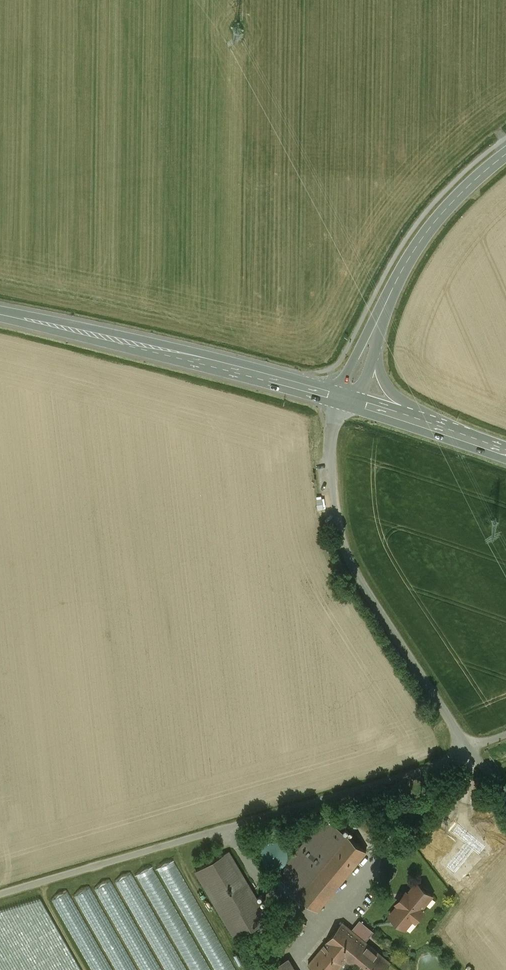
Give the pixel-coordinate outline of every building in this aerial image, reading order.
[(98,598),(81,599),(82,612),(99,611),(98,598)] [(325,817),(277,876),(299,894),(347,835),(325,817)] [(105,842),(105,829),(88,830),(88,843),(105,842)] [(299,894),(318,910),(366,851),(347,835),(299,894)] [(287,860),(288,855),(287,849),(284,845),(279,842),(274,841),(268,842),(264,845),(260,850),(260,855),(261,861),(264,866),(269,869),(274,870),(280,868),(284,865),(287,860)] [(228,852),(196,871),(236,939),(268,920),(228,852)] [(213,933),(176,857),(159,864),(193,934),(205,929),(208,935),(213,933)] [(152,864),(138,872),(175,940),(184,935),(180,927),(185,925),(152,864)] [(417,883),(390,916),(405,928),(413,918),(416,920),(423,911),(420,909),(432,895),(427,891),(428,890),(423,886),(422,887),(417,883)] [(291,911),(268,940),(283,953),(306,924),(291,911)] [(342,923),(308,965),(314,969),(350,969),(354,966),(359,969),(383,969),(390,962),(342,923)] [(288,959),(269,969),(295,969),(288,959)]
